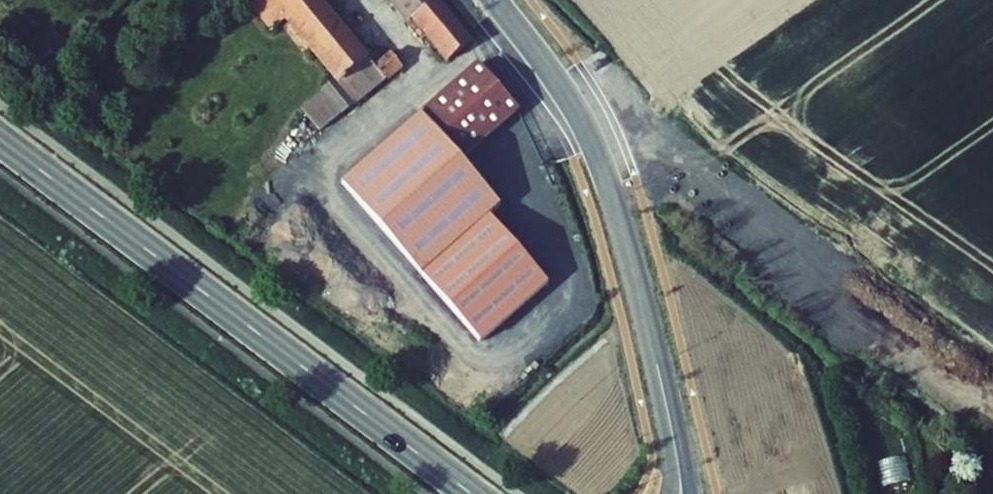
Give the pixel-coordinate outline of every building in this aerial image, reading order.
[(287,20),(299,11),(354,76),(338,91),(354,110),(398,73),(340,5),(336,0),(269,0),(287,20)] [(429,14),(446,0),(417,0),(429,14)] [(429,14),(464,55),(485,37),(454,0),(446,0),(429,14)] [(492,58),(430,110),(457,142),(381,205),(393,220),(531,105),(492,58)] [(417,94),(341,158),(381,205),(457,142),(430,110),(417,94)]
